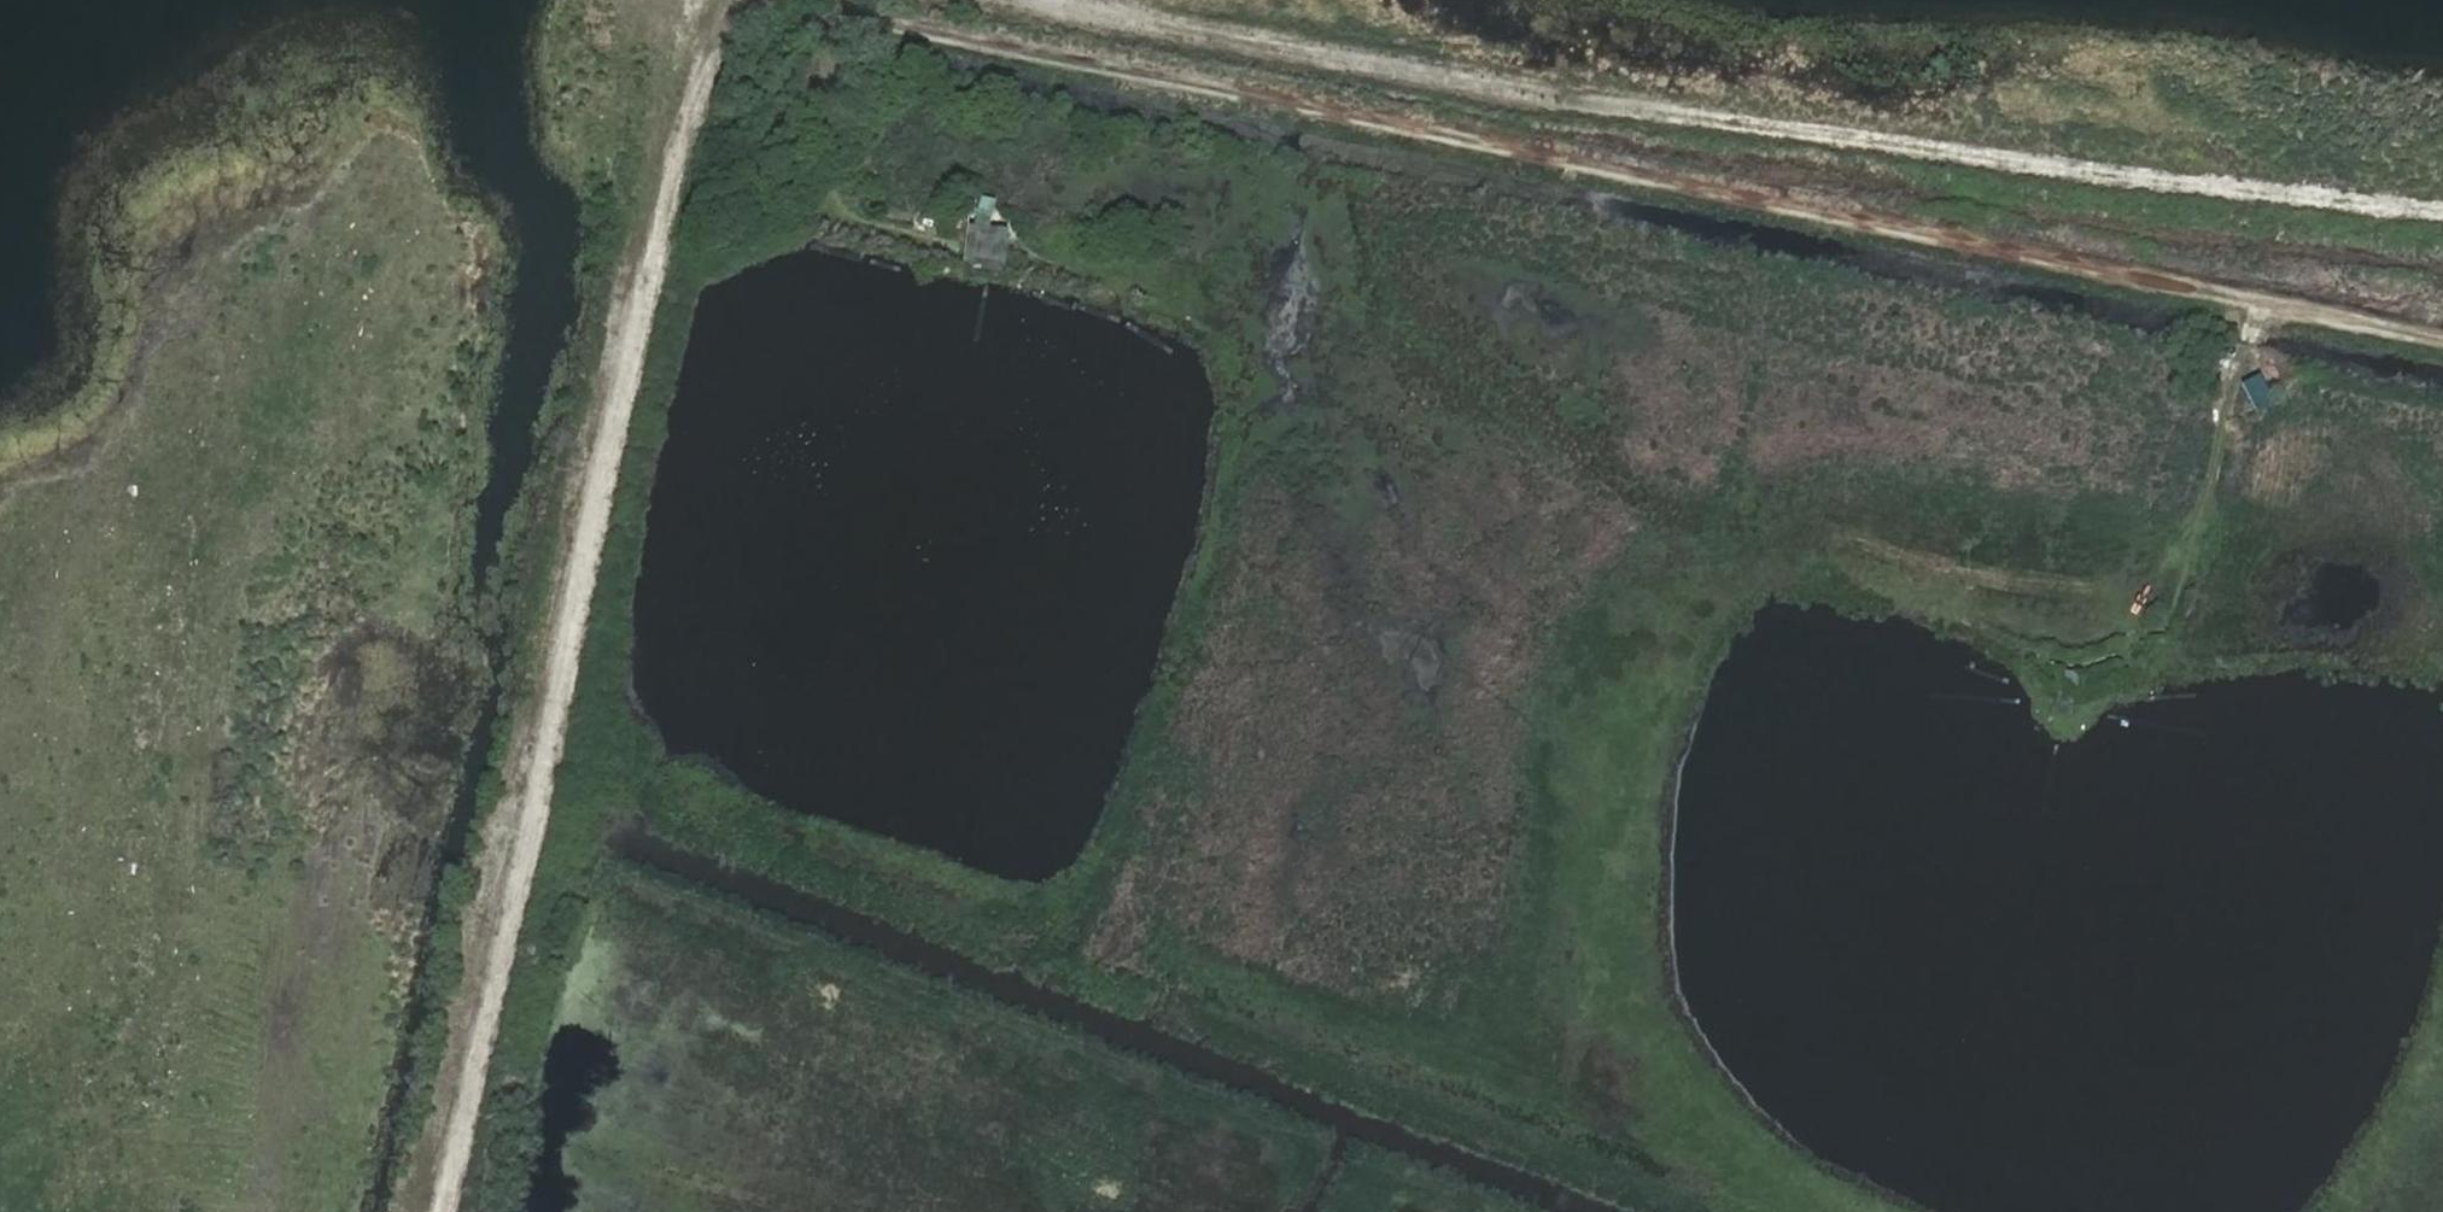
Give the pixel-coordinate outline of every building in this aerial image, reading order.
[(993,254),(994,224),(976,224),(975,253),(993,254)]
